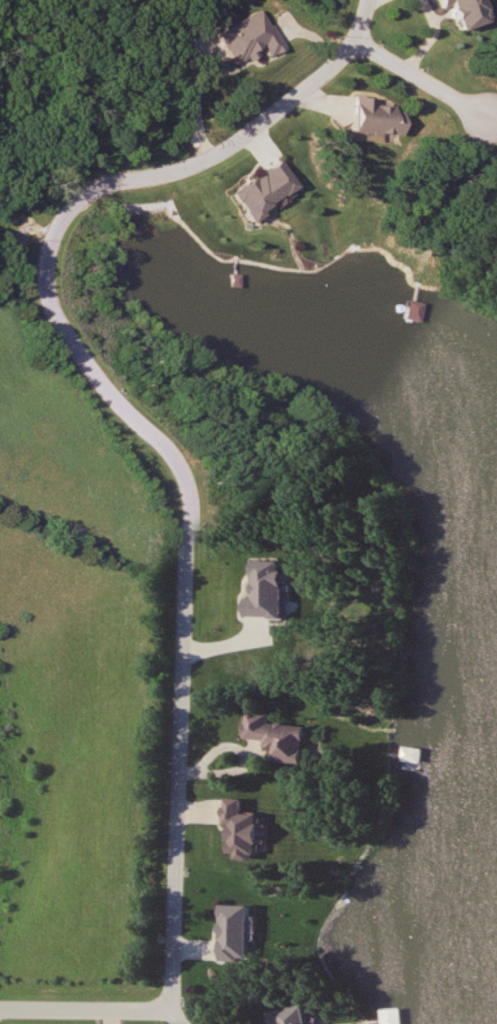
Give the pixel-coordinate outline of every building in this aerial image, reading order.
[(449,31),(474,20),(466,2),(470,0),(427,0),(433,13),(440,10),(449,31)] [(346,99),(343,131),(392,135),(395,104),(346,99)] [(298,765),(302,727),(266,724),(267,714),(244,712),(241,739),(263,741),(262,750),(270,751),(268,762),(298,765)] [(385,781),(402,781),(402,766),(385,766),(385,781)] [(253,815),(240,814),(240,799),(224,799),(222,858),(252,859),(253,815)] [(216,906),(215,960),(244,960),(244,906),(216,906)] [(292,1004),(264,1010),(268,1023),(296,1023),(292,1004)]
